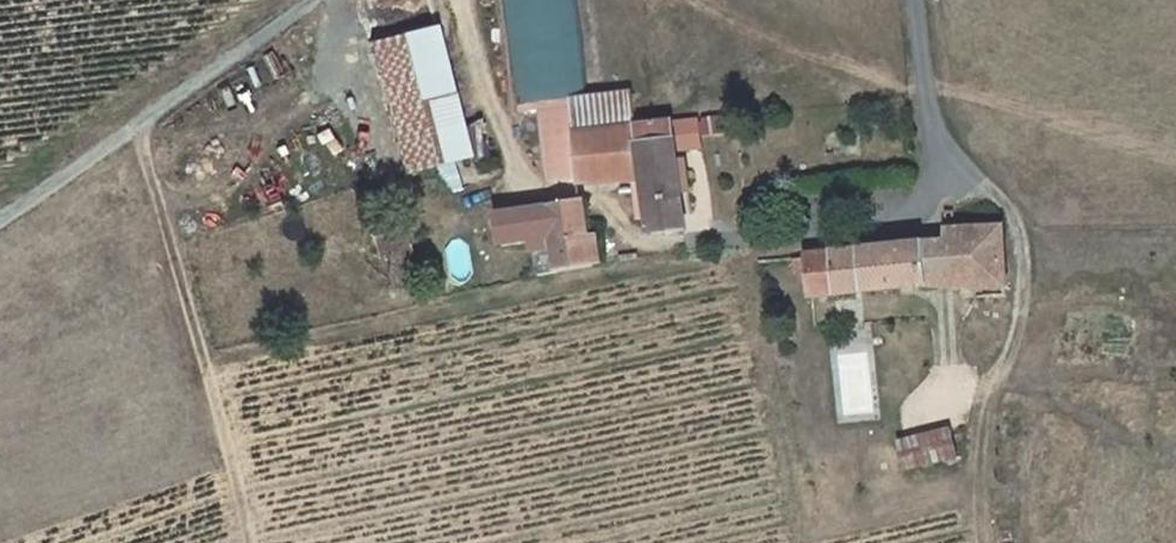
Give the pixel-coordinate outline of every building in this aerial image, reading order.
[(546,187),(577,182),(571,142),(574,142),(573,139),(633,129),(627,95),(582,102),(564,0),(493,0),(512,121),(534,117),(546,187)] [(464,157),(443,95),(414,106),(431,165),(434,165),(464,157)] [(483,121),(464,126),(473,159),(492,154),(483,121)] [(687,229),(669,124),(633,129),(573,139),(574,142),(571,142),(577,182),(578,188),(630,180),(637,219),(649,217),(652,235),(687,229)] [(469,180),(481,176),(477,162),(465,166),(469,180)] [(606,266),(597,233),(586,235),(579,203),(546,211),(552,238),(519,245),(528,282),(606,266)] [(1005,291),(999,227),(942,231),(943,244),(804,260),(809,302),(928,287),(1005,291)] [(906,446),(917,476),(968,455),(956,425),(906,446)]
